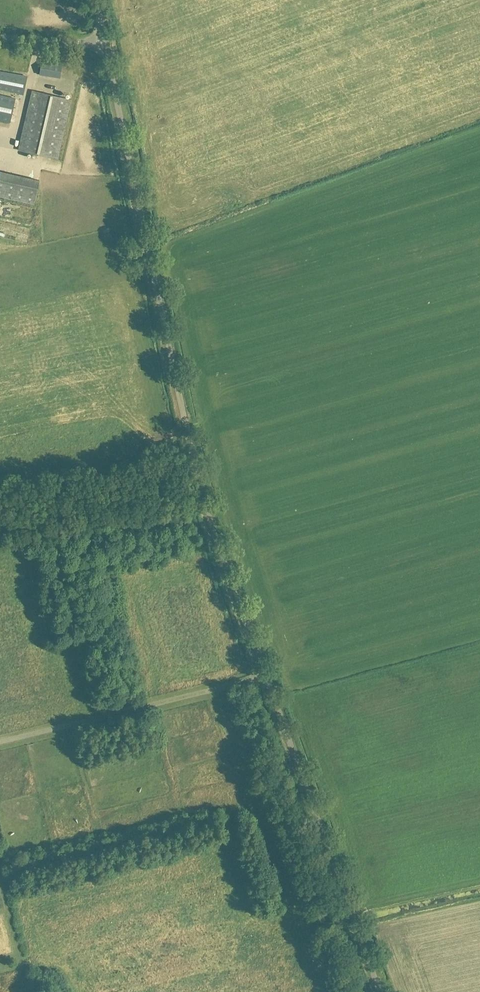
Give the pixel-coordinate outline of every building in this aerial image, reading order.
[(40,75),(60,78),(62,66),(42,62),(40,75)] [(23,95),(27,77),(0,72),(0,91),(23,95)] [(33,91),(19,150),(58,159),(71,100),(33,91)] [(10,123),(15,99),(0,96),(0,121),(10,123)] [(0,173),(0,196),(73,213),(78,190),(0,171),(0,173)]
